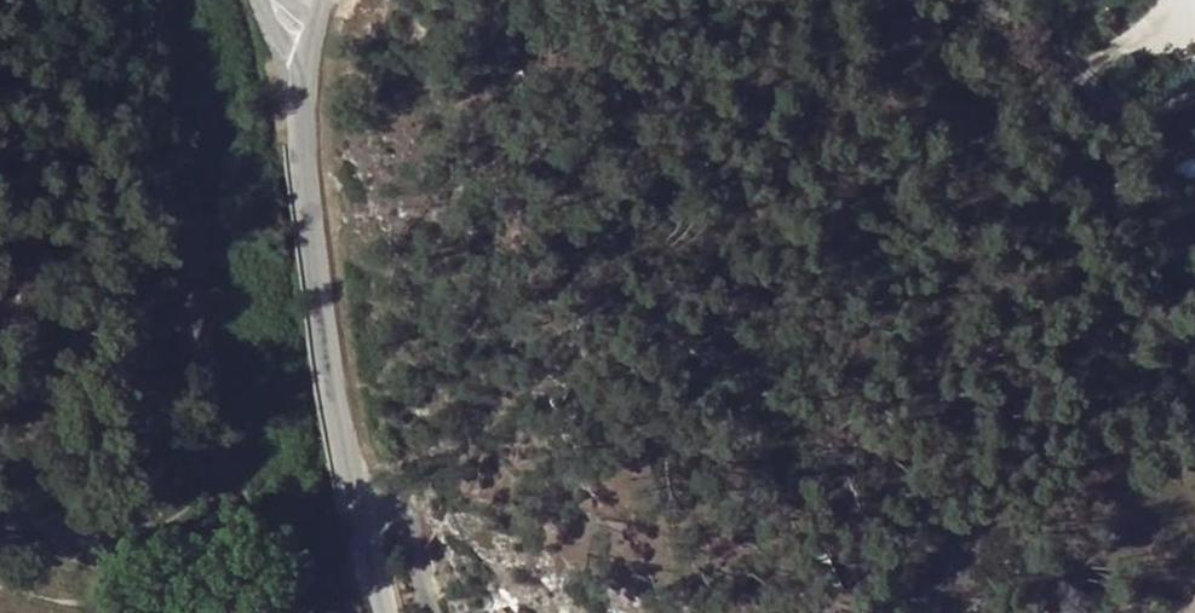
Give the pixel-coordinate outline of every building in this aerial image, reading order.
[(1169,605),(1173,612),(1194,612),(1194,593),(1169,605)]
